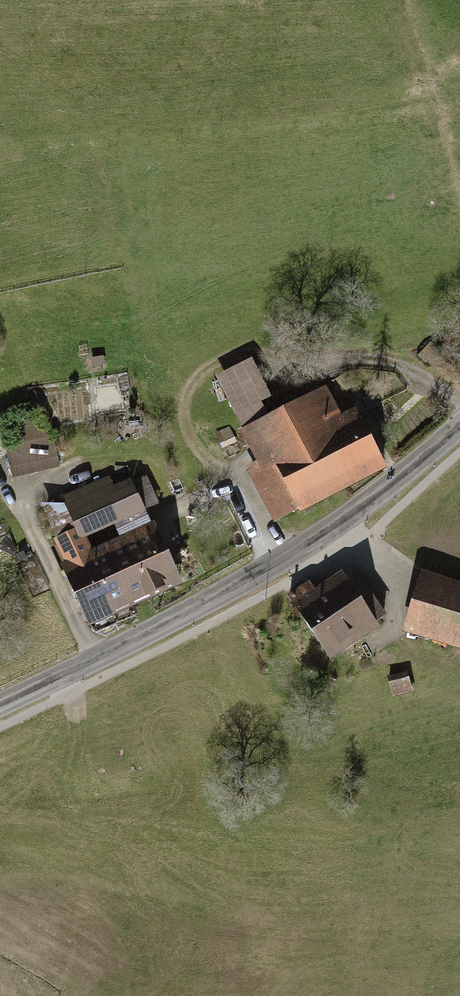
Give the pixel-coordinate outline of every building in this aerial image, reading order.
[(103,357),(90,359),(91,366),(104,364),(103,357)] [(253,365),(219,381),(235,413),(268,396),(253,365)] [(298,510),(378,468),(352,419),(343,424),(328,396),(247,438),(262,465),(248,473),(269,514),(294,501),(298,510)] [(13,477),(57,466),(44,409),(7,418),(15,450),(7,451),(13,477)] [(230,429),(218,434),(223,446),(235,441),(230,429)] [(87,625),(177,583),(154,532),(93,559),(83,538),(140,512),(128,487),(115,492),(109,479),(66,499),(70,506),(46,517),(70,569),(62,572),(87,625)] [(331,658),(376,628),(371,620),(382,613),(356,574),(345,582),(341,576),(315,594),(308,584),(290,596),(331,658)] [(403,637),(459,655),(459,587),(423,575),(403,637)] [(405,677),(386,682),(392,702),(411,696),(405,677)]
